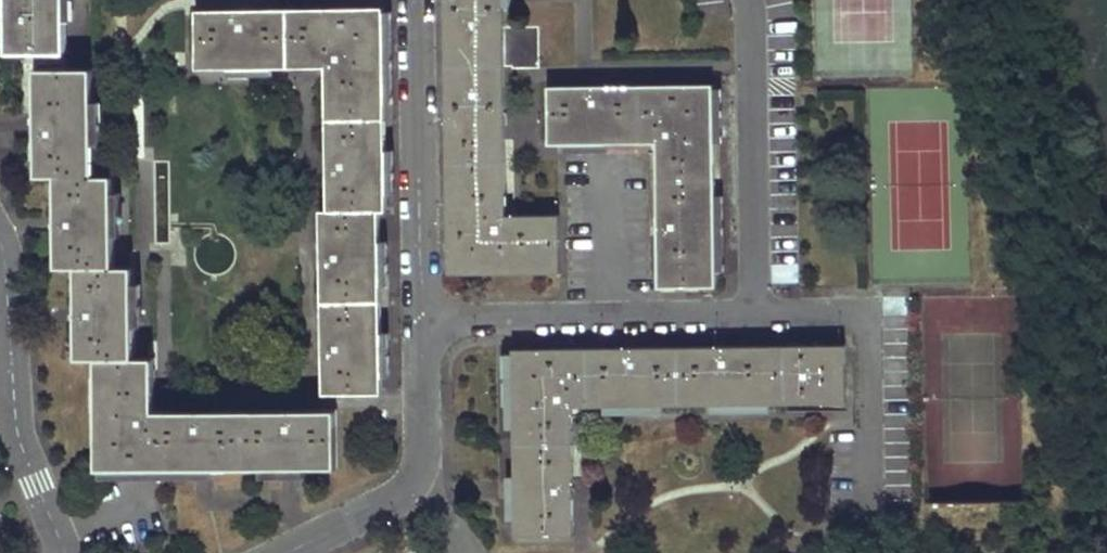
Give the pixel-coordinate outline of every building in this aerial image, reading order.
[(8,50),(69,49),(67,0),(7,0),(8,50)] [(448,270),(559,268),(558,209),(503,210),(501,0),(445,0),(448,270)] [(383,3),(197,6),(198,64),(326,62),(328,207),(319,207),(322,390),(380,389),(377,205),(386,205),(383,3)] [(93,66),(34,67),(36,175),(56,175),(57,265),(74,265),(75,356),(94,356),(95,466),(334,463),(334,405),(154,407),(154,356),(134,356),(133,264),(114,264),(112,173),(94,173),(93,66)] [(711,80),(546,83),(547,139),(655,138),(657,283),(714,282),(711,80)] [(843,341),(511,348),(514,532),(571,531),(569,403),(843,398),(843,341)]
